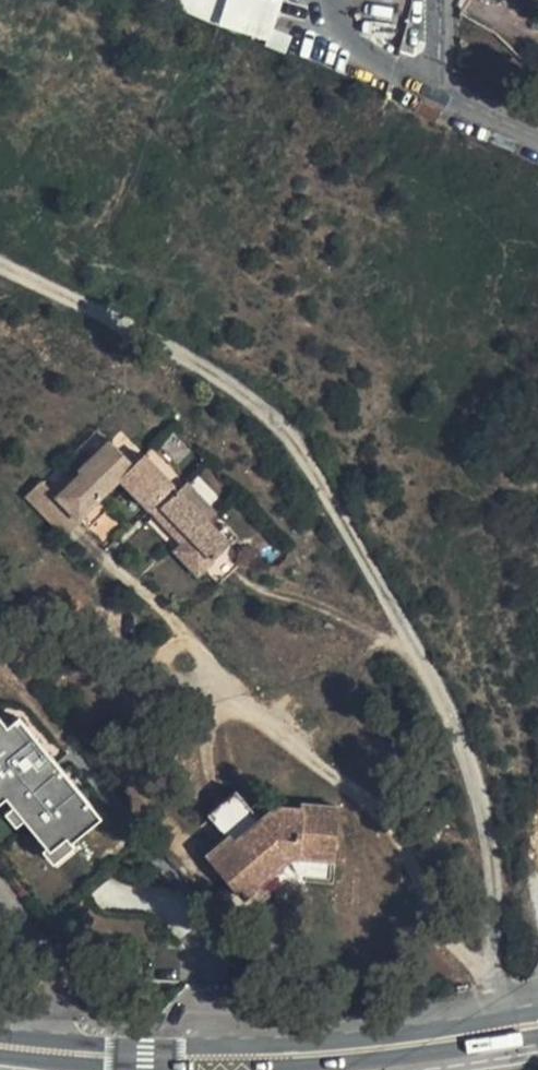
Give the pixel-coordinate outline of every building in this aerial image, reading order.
[(169,2),(267,48),(282,0),(169,0),(169,2)] [(128,496),(174,541),(168,546),(184,562),(195,572),(230,537),(208,515),(213,510),(177,474),(171,480),(144,454),(134,464),(109,439),(76,472),(80,475),(58,497),(81,519),(93,531),(128,496)] [(81,519),(58,497),(43,480),(25,497),(62,537),(81,519)] [(5,798),(48,852),(64,840),(67,844),(99,819),(18,718),(7,727),(0,719),(0,802),(5,798)] [(244,836),(223,853),(258,899),(303,864),(340,869),(350,811),(312,806),(313,811),(292,809),(281,814),(274,806),(266,813),(251,793),(226,813),(244,836)]
